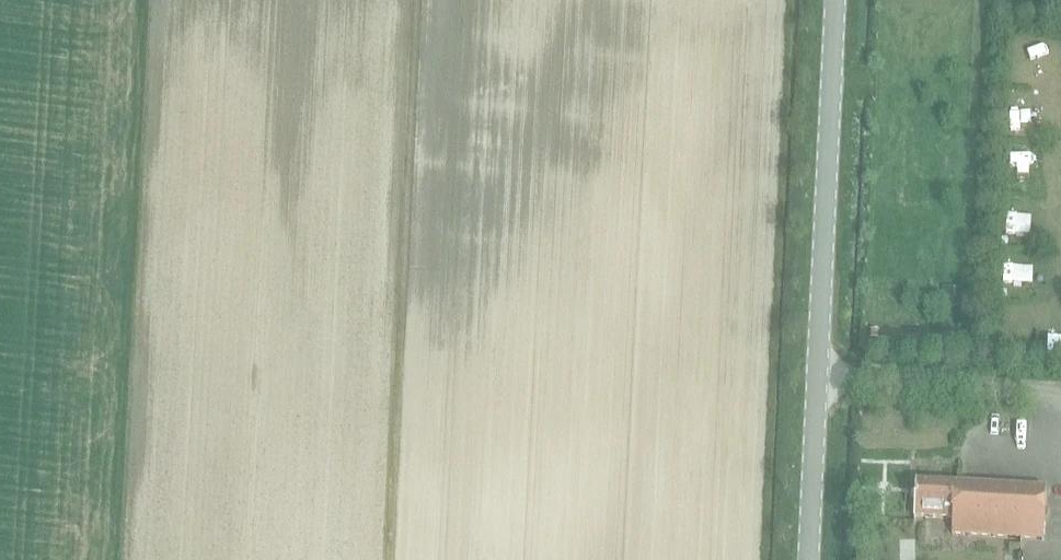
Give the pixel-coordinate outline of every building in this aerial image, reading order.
[(952,534),(1044,539),(1047,489),(917,482),(914,516),(953,519),(952,534)]
